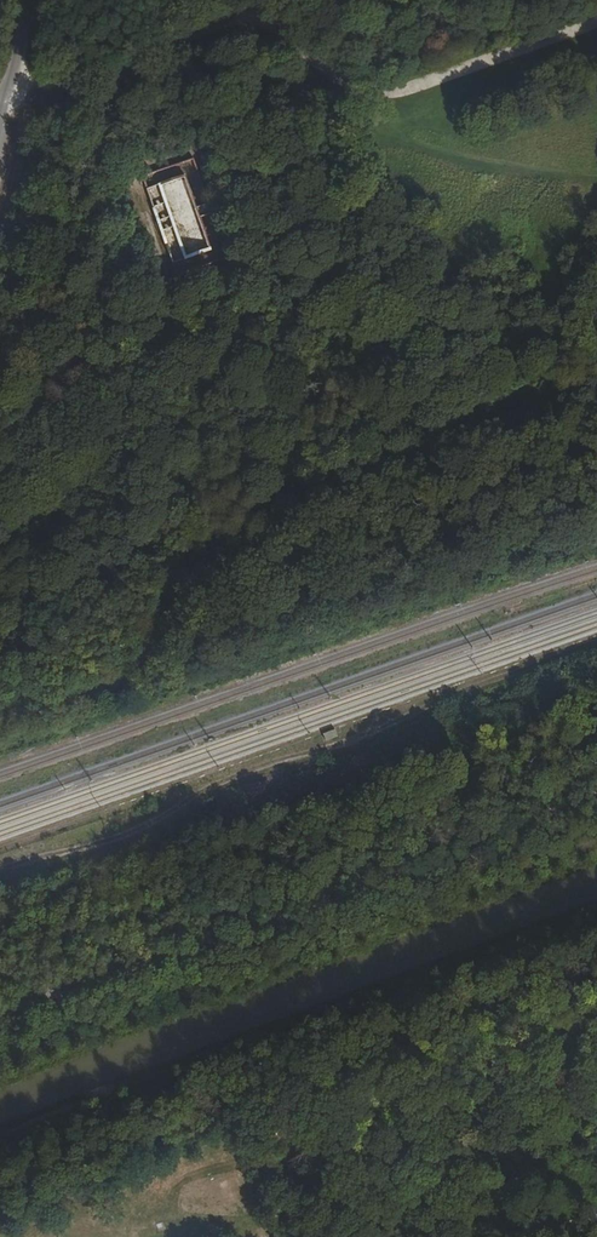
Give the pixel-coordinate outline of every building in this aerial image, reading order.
[(185,175),(147,189),(173,263),(211,250),(185,175)]
